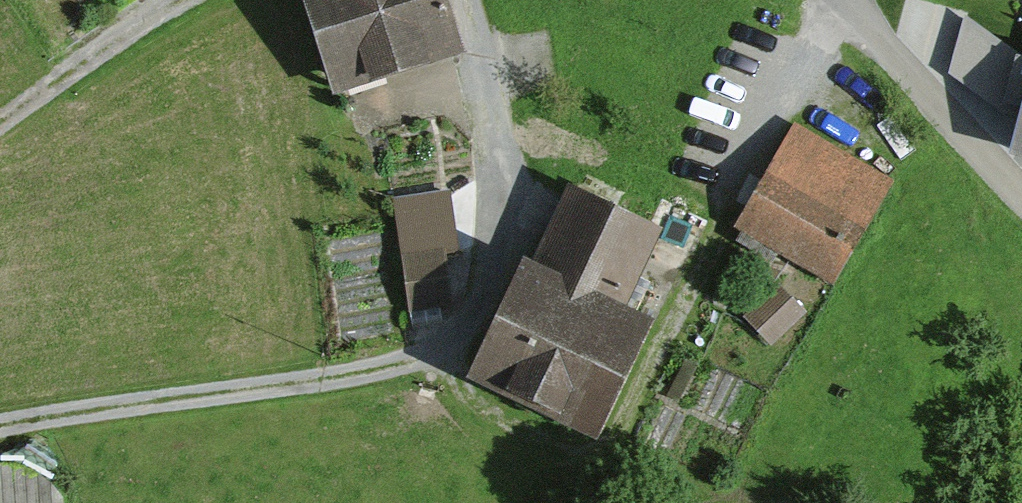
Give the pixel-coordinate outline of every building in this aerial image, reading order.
[(334,105),(463,64),(442,0),(301,0),(334,105)] [(1021,101),(1021,96),(1021,62),(989,51),(978,88),(1021,101)] [(1021,101),(1004,164),(1021,169),(1021,96),(1021,101)] [(796,129),(733,237),(829,293),(892,185),(796,129)] [(522,271),(468,391),(595,448),(644,338),(613,324),(651,241),(568,203),(535,277),(522,271)] [(443,252),(406,257),(412,313),(450,309),(443,252)] [(775,289),(741,322),(768,350),(803,318),(775,289)] [(63,475),(0,474),(0,502),(62,502),(63,475)]
